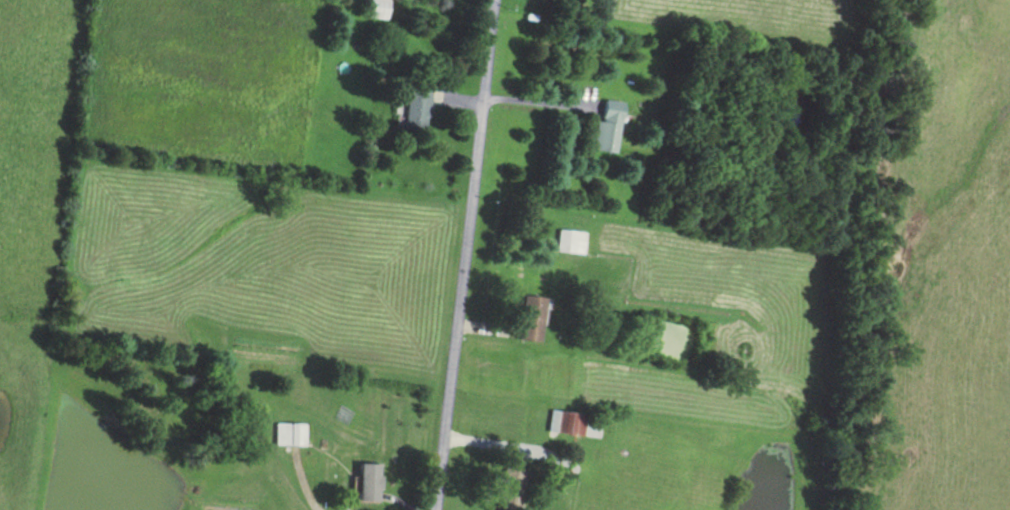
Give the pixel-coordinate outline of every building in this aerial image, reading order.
[(363,17),(385,17),(385,0),(363,0),(363,17)] [(400,101),(397,127),(421,130),(426,88),(394,84),(392,100),(400,101)] [(589,149),(611,152),(618,100),(596,97),(589,149)] [(581,251),(581,230),(554,230),(554,251),(581,251)] [(511,339),(534,340),(535,295),(512,294),(511,339)] [(305,422),(272,421),(272,443),(304,444),(305,422)] [(373,500),(373,462),(351,462),(351,500),(373,500)] [(497,466),(491,508),(507,509),(514,509),(519,469),(497,466)]
